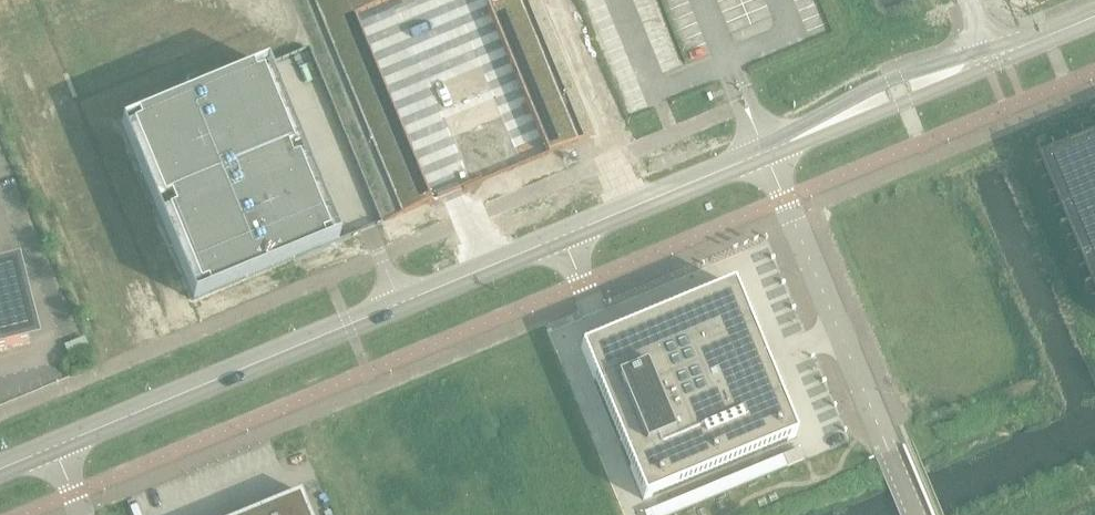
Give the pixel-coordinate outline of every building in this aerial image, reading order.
[(99,87),(275,15),(269,0),(63,0),(99,87)] [(403,215),(433,202),(357,15),(394,0),(315,0),(403,215)] [(486,6),(544,146),(548,155),(579,142),(578,140),(577,138),(525,13),(520,0),(501,0),(486,6)] [(199,291),(207,287),(210,294),(323,247),(320,240),(328,237),(297,162),(289,166),(284,154),(292,151),(261,76),(253,80),(250,73),(137,120),(140,126),(132,130),(163,204),(171,201),(176,212),(168,216),(199,291)] [(1041,161),(1094,291),(1094,139),(1041,161)] [(27,341),(21,316),(24,315),(21,303),(18,304),(11,278),(0,281),(0,349),(27,341)] [(796,438),(733,286),(581,349),(644,501),(796,438)] [(300,493),(247,514),(310,514),(300,493)]
